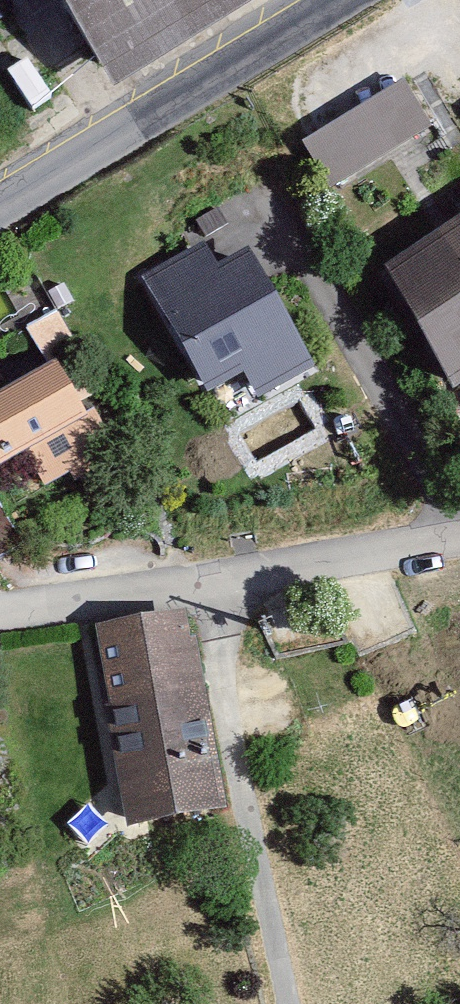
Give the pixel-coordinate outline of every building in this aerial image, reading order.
[(116,96),(215,35),(273,0),(58,0),(116,96)] [(406,79),(302,144),(328,194),(437,130),(406,79)] [(382,273),(452,399),(459,394),(459,224),(382,273)] [(205,244),(143,280),(206,396),(242,378),(256,402),(317,369),(248,253),(219,268),(205,244)] [(57,311),(24,330),(49,371),(58,366),(80,406),(103,394),(57,311)] [(0,399),(0,473),(26,457),(44,489),(117,450),(95,411),(86,416),(80,406),(58,366),(49,371),(0,399)] [(0,505),(0,560),(25,545),(0,505)] [(190,639),(186,615),(93,630),(128,832),(229,815),(196,637),(190,639)]
